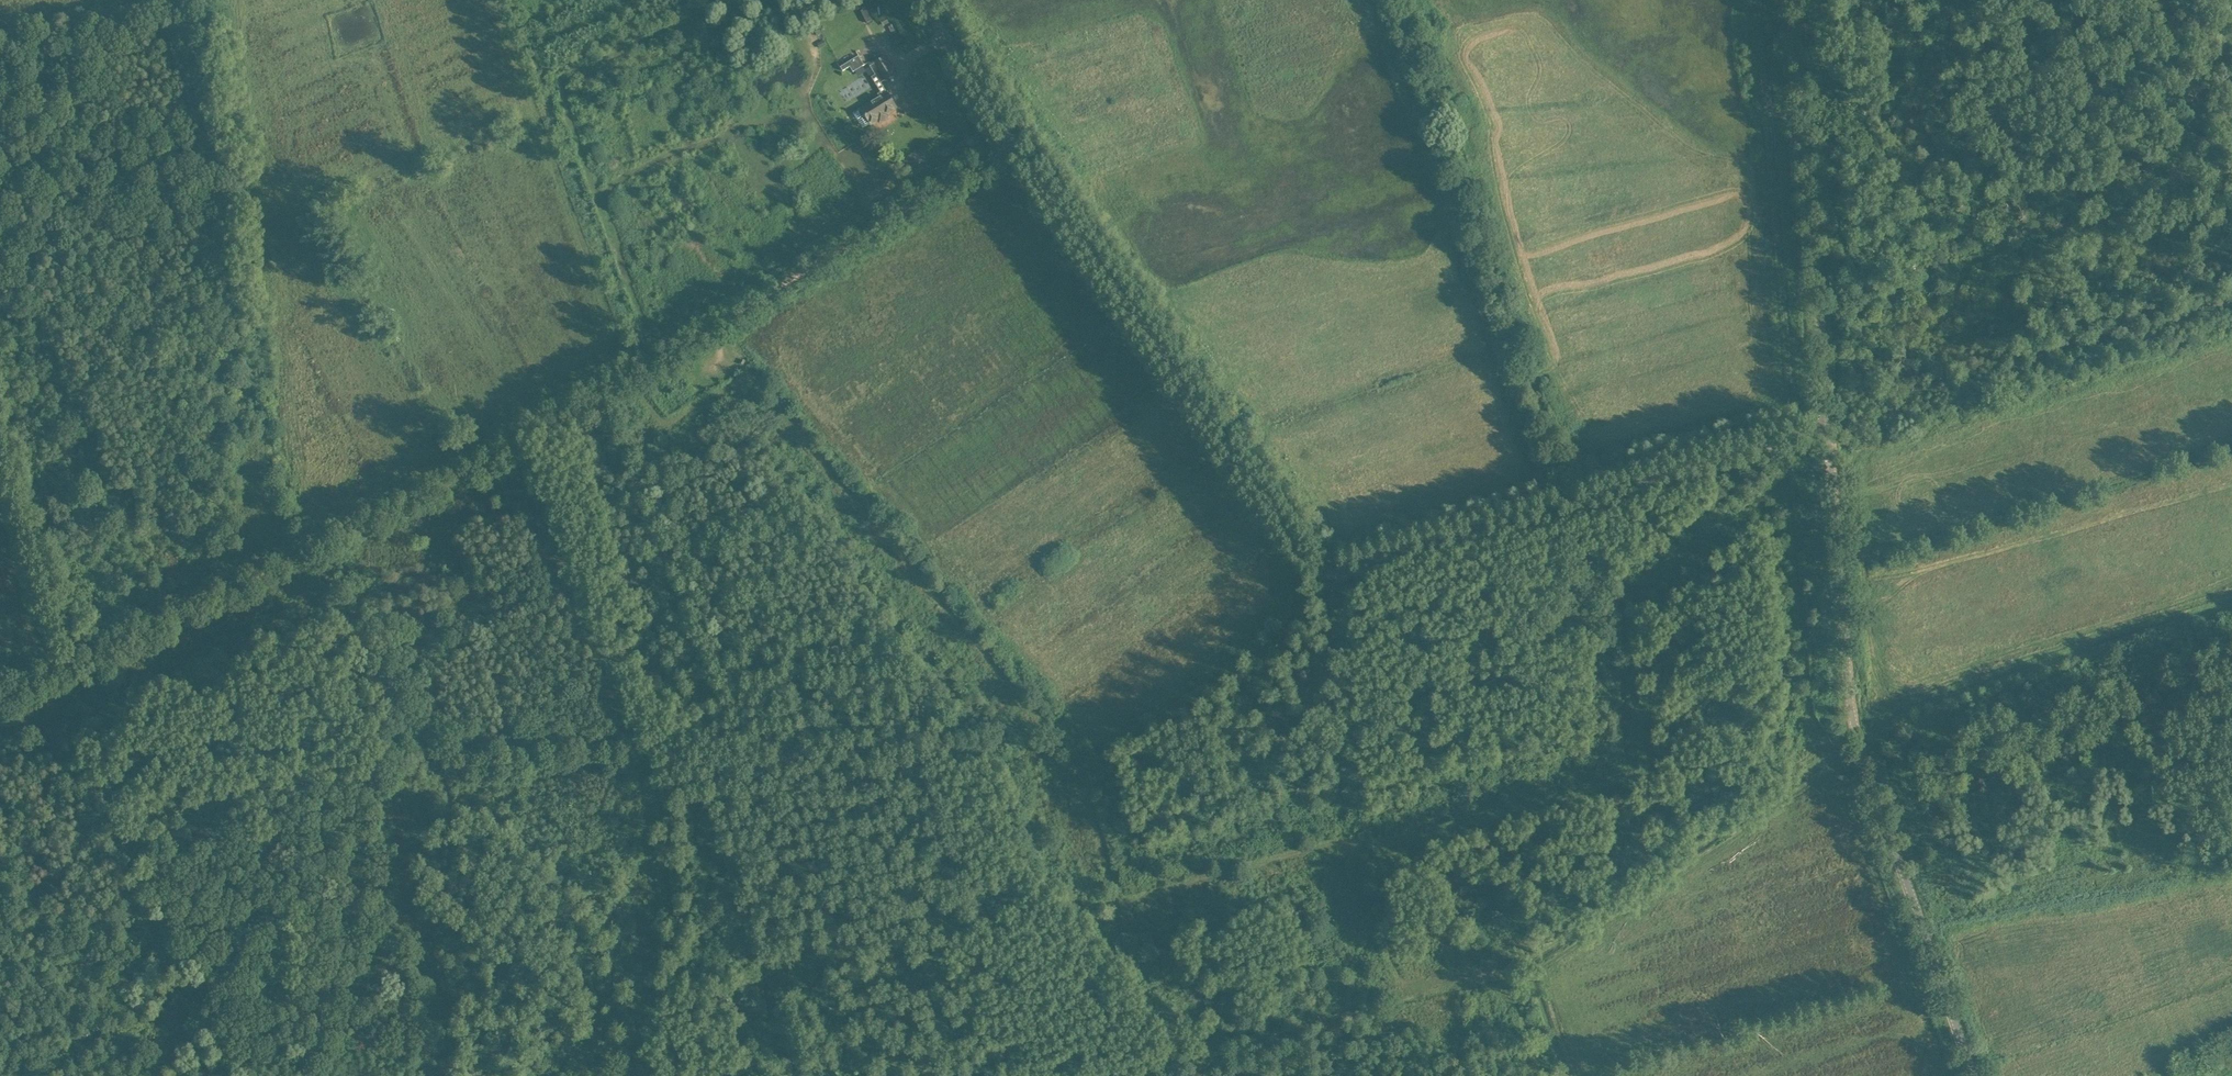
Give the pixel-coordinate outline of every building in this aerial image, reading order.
[(859,5),(865,22),(878,17),(871,0),(859,5)] [(896,23),(888,26),(894,42),(902,39),(896,23)] [(864,65),(859,55),(847,62),(853,72),(864,65)] [(895,74),(884,56),(870,65),(881,83),(895,74)] [(880,121),(889,116),(887,113),(897,107),(887,92),(861,108),(870,123),(878,118),(880,121)]
